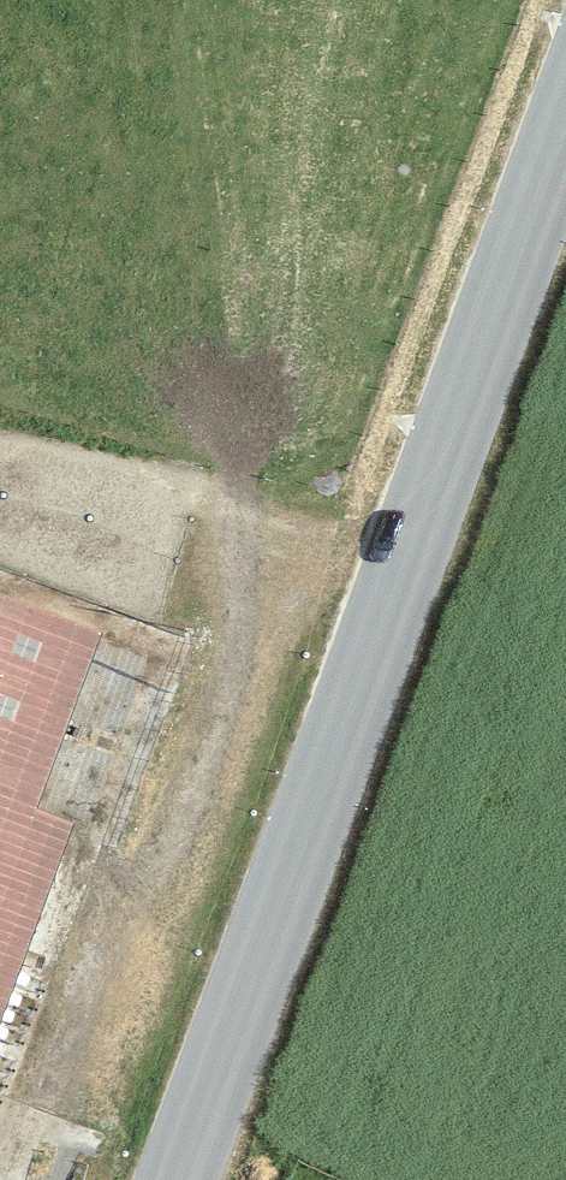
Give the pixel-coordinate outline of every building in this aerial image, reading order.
[(0,598),(0,1014),(69,829),(32,815),(99,635),(0,598)]
